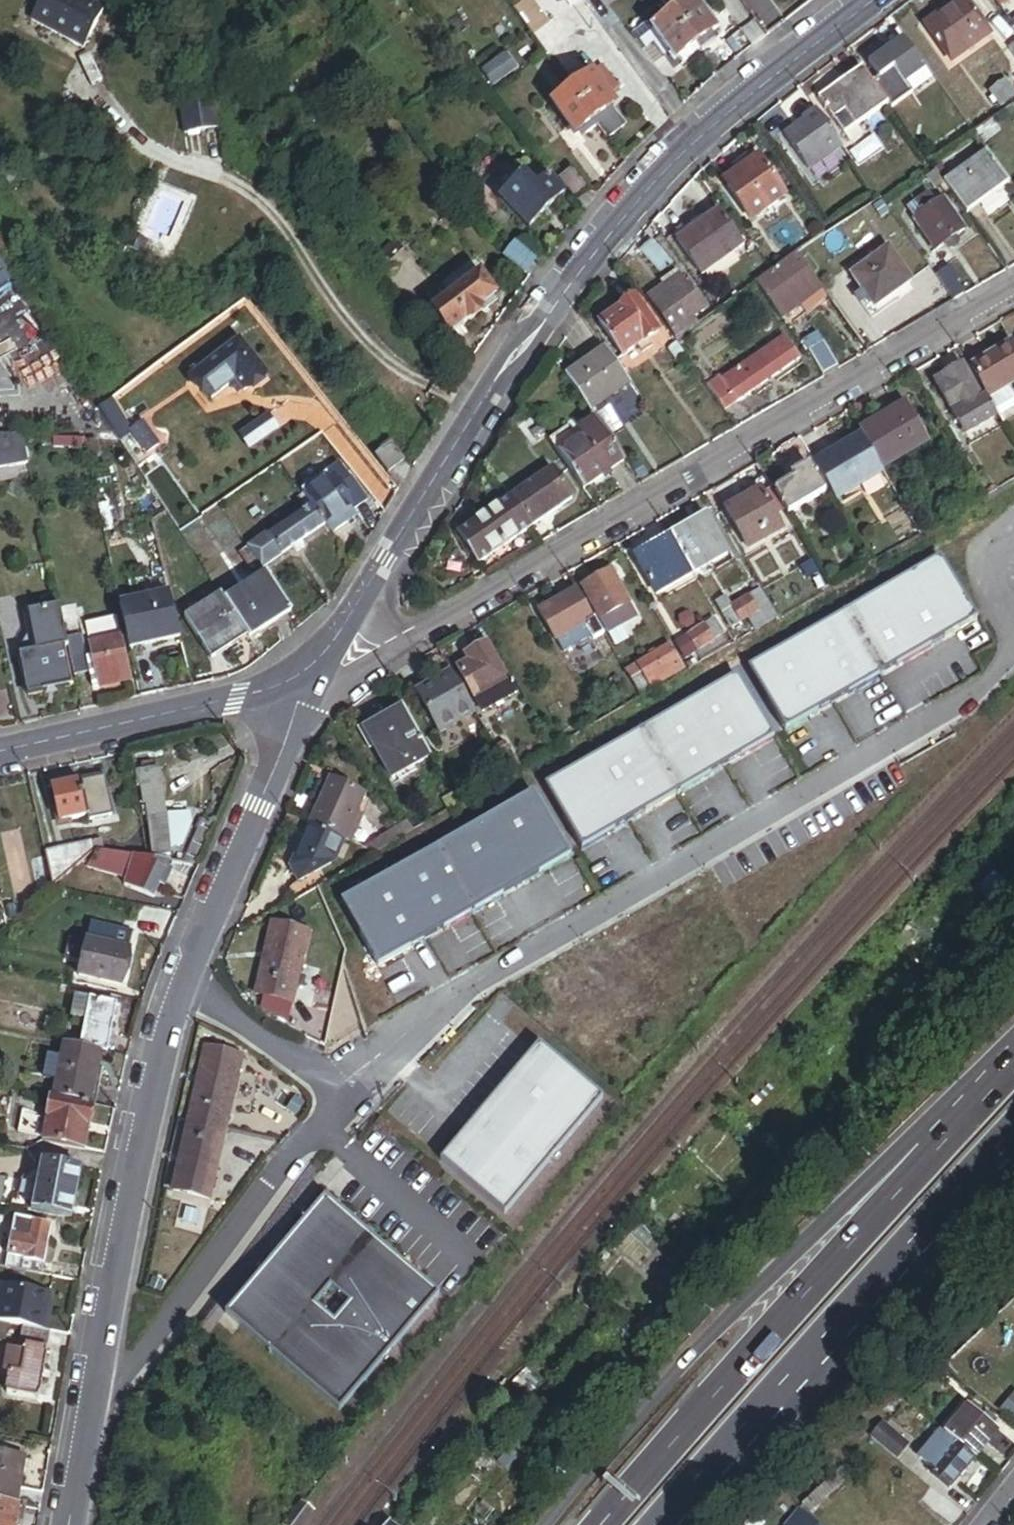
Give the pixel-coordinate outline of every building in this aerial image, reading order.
[(37,0),(21,0),(11,24),(79,53),(85,39),(30,16),(37,0)] [(30,16),(85,39),(102,0),(37,0),(30,16)] [(569,9),(562,0),(541,0),(555,19),(569,9)] [(580,0),(562,0),(569,9),(580,0)] [(711,35),(715,32),(693,3),(674,18),(699,52),(715,41),(711,35)] [(951,66),(987,41),(961,4),(925,30),(951,66)] [(683,65),(699,52),(674,18),(652,35),(658,42),(669,57),(674,63),(679,60),(683,65)] [(664,61),(669,57),(658,42),(653,46),(664,61)] [(904,90),(925,76),(905,46),(869,69),(878,82),(897,110),(911,101),(904,90)] [(481,75),(492,89),(515,71),(504,57),(481,75)] [(609,102),(619,94),(602,71),(591,79),(609,102)] [(870,87),(862,74),(846,85),(849,90),(834,100),(831,95),(818,103),(848,148),(860,140),(855,132),(886,111),(870,87)] [(569,84),(575,92),(587,83),(581,75),(569,84)] [(572,94),(594,123),(610,111),(613,108),(609,102),(591,79),(587,83),(575,92),(572,94)] [(878,82),(870,87),(886,111),(889,115),(897,110),(878,82)] [(1013,104),(1013,95),(1007,84),(992,94),(1003,112),(1013,104)] [(831,95),(834,100),(849,90),(846,85),(831,95)] [(582,140),(598,128),(594,123),(572,94),(552,110),(574,138),(578,135),(582,140)] [(218,101),(183,109),(189,138),(224,131),(218,101)] [(598,128),(600,129),(615,118),(610,111),(594,123),(598,128)] [(810,175),(845,151),(819,114),(803,125),(806,129),(787,141),(810,175)] [(622,128),(615,118),(600,129),(607,139),(622,128)] [(939,191),(959,221),(1009,187),(989,157),(948,185),(939,191)] [(722,186),(749,225),(783,202),(757,163),(722,186)] [(939,191),(948,185),(938,169),(929,176),(932,181),(939,191)] [(577,207),(592,195),(575,175),(560,185),(577,207)] [(501,204),(530,233),(563,200),(541,178),(529,189),(523,182),(501,204)] [(930,197),(939,191),(932,181),(923,187),(930,197)] [(951,241),(958,237),(938,205),(932,208),(927,199),(913,208),(919,218),(912,222),(932,254),(941,248),(944,253),(954,246),(951,241)] [(912,222),(919,218),(913,208),(906,213),(912,222)] [(700,277),(740,249),(717,216),(690,235),(677,244),(700,277)] [(673,239),(677,244),(690,235),(686,230),(673,239)] [(149,244),(133,236),(128,248),(144,255),(149,244)] [(657,278),(669,270),(654,247),(643,254),(657,278)] [(527,277),(536,266),(515,250),(510,255),(506,261),(527,277)] [(894,307),(890,301),(910,288),(888,255),(851,280),(861,296),(856,300),(871,323),(894,307)] [(802,311),(824,296),(799,261),(764,285),(789,320),(802,311)] [(440,289),(449,302),(480,279),(471,267),(440,289)] [(10,283),(0,268),(0,290),(10,283)] [(955,306),(967,299),(948,273),(936,281),(955,306)] [(451,337),(498,304),(480,279),(449,302),(433,312),(451,337)] [(696,319),(704,313),(693,298),(686,288),(681,281),(649,303),(674,340),(699,323),(696,319)] [(693,298),(697,295),(690,285),(686,288),(693,298)] [(0,294),(0,339),(21,369),(47,352),(5,291),(0,294)] [(829,304),(824,296),(802,311),(807,319),(829,304)] [(623,361),(659,335),(635,303),(600,328),(623,361)] [(786,340),(780,345),(783,349),(789,344),(786,340)] [(967,369),(984,400),(1010,385),(1013,383),(1013,348),(1011,343),(967,369)] [(780,345),(752,365),(768,387),(802,363),(789,344),(783,349),(780,345)] [(197,378),(212,399),(235,383),(242,392),(264,376),(241,346),(197,378)] [(677,366),(686,360),(677,347),(669,354),(677,366)] [(825,381),(839,373),(822,350),(809,358),(825,381)] [(567,382),(590,415),(631,387),(608,354),(567,382)] [(768,387),(752,365),(724,385),(721,381),(708,390),(728,417),(768,387)] [(969,438),(997,422),(996,419),(986,404),(981,407),(962,372),(935,387),(960,431),(964,429),(969,438)] [(996,419),(1013,409),(1013,391),(1010,385),(984,400),(986,404),(996,419)] [(19,429),(20,398),(0,398),(0,429),(19,429)] [(100,413),(103,417),(114,409),(111,404),(100,413)] [(880,473),(929,444),(908,408),(859,436),(861,440),(880,473)] [(119,443),(131,435),(114,409),(103,417),(119,443)] [(535,450),(548,441),(534,419),(520,428),(535,450)] [(584,493),(625,465),(596,423),(579,434),(585,441),(560,458),(584,493)] [(246,455),(271,438),(262,424),(237,442),(246,455)] [(148,458),(159,449),(143,426),(131,435),(148,458)] [(883,478),(880,473),(861,440),(814,468),(835,506),(883,478)] [(0,442),(0,472),(27,465),(23,441),(0,442)] [(385,474),(402,461),(389,444),(372,456),(385,474)] [(790,520),(825,499),(794,445),(776,455),(793,485),(776,495),(790,520)] [(89,463),(100,461),(97,446),(86,447),(89,463)] [(302,495),(322,480),(315,471),(311,465),(291,480),(302,495)] [(322,480),(327,476),(321,467),(315,471),(322,480)] [(352,516),(363,508),(345,484),(335,470),(327,476),(330,480),(305,498),(313,510),(325,525),(332,535),(346,525),(354,519),(352,516)] [(302,495),(305,498),(330,480),(327,476),(322,480),(302,495)] [(531,533),(571,505),(551,476),(511,503),(531,533)] [(99,482),(100,488),(120,484),(119,478),(99,482)] [(360,527),(372,544),(386,519),(355,478),(345,484),(363,508),(352,516),(354,519),(357,523),(360,527)] [(102,499),(122,495),(120,484),(100,488),(102,499)] [(774,519),(783,514),(771,492),(762,497),(760,494),(725,513),(747,552),(782,532),(774,519)] [(926,508),(936,503),(932,495),(922,501),(926,508)] [(480,568),(531,533),(511,503),(460,538),(480,568)] [(686,505),(620,547),(628,560),(695,518),(686,505)] [(259,562),(264,570),(325,525),(313,510),(269,542),(266,538),(249,550),(259,562)] [(348,529),(357,523),(354,519),(346,525),(348,529)] [(692,578),(727,558),(706,521),(671,541),(692,578)] [(348,529),(351,533),(360,527),(357,523),(348,529)] [(656,599),(692,578),(671,541),(635,562),(656,599)] [(248,570),(259,562),(249,550),(247,546),(236,554),(248,570)] [(942,561),(750,671),(786,735),(978,625),(942,561)] [(249,639),(292,610),(267,574),(224,603),(249,639)] [(628,610),(630,609),(611,577),(586,591),(604,624),(628,610)] [(169,594),(120,606),(131,653),(181,641),(169,594)] [(212,664),(249,639),(224,603),(221,598),(184,622),(212,664)] [(596,624),(591,627),(574,599),(540,619),(556,647),(585,630),(592,643),(594,646),(604,640),(596,624)] [(756,637),(773,627),(757,599),(747,604),(755,619),(747,623),(756,637)] [(722,619),(731,614),(725,602),(715,608),(722,619)] [(730,633),(747,623),(755,619),(747,604),(731,614),(722,619),(730,633)] [(66,651),(70,650),(68,641),(61,610),(31,617),(39,657),(66,651)] [(604,624),(610,635),(634,621),(628,610),(604,624)] [(719,658),(728,653),(714,628),(705,633),(712,646),(716,652),(719,658)] [(556,647),(563,660),(592,643),(585,630),(556,647)] [(688,640),(697,655),(712,646),(705,633),(704,631),(688,640)] [(91,676),(88,664),(82,637),(68,641),(70,650),(76,679),(91,676)] [(686,661),(697,655),(688,640),(678,646),(686,661)] [(100,679),(129,672),(123,641),(93,647),(96,662),(99,674),(100,679)] [(697,655),(700,661),(716,652),(712,646),(697,655)] [(484,719),(517,699),(487,648),(465,661),(469,667),(458,674),(484,719)] [(31,699),(74,690),(66,651),(39,657),(23,661),(31,699)] [(626,676),(639,700),(683,675),(669,651),(626,676)] [(91,676),(99,674),(96,662),(88,664),(91,676)] [(737,677),(546,788),(584,853),(775,742),(737,677)] [(439,741),(476,720),(453,679),(439,687),(438,684),(414,697),(439,741)] [(391,782),(431,759),(405,713),(365,736),(391,782)] [(168,852),(178,851),(175,824),(165,825),(165,822),(159,774),(137,776),(139,792),(144,792),(146,812),(149,811),(155,863),(169,862),(168,852)] [(90,822),(126,814),(119,779),(83,787),(90,819),(90,822)] [(310,829),(341,844),(354,818),(363,799),(333,784),(310,829)] [(62,825),(90,819),(83,787),(55,793),(62,825)] [(479,913),(572,859),(536,795),(442,849),(479,913)] [(447,816),(459,809),(452,797),(440,805),(447,816)] [(361,821),(354,818),(341,844),(347,847),(361,821)] [(165,822),(165,825),(175,824),(178,851),(182,851),(189,830),(188,820),(165,822)] [(182,867),(196,869),(213,831),(201,826),(182,867)] [(295,888),(330,868),(341,844),(310,829),(292,867),(295,888)] [(100,857),(106,857),(104,843),(95,845),(97,856),(100,857)] [(48,856),(56,891),(97,856),(95,845),(48,856)] [(479,913),(442,849),(398,874),(435,939),(479,913)] [(121,891),(153,903),(159,889),(163,892),(172,874),(166,872),(169,866),(155,863),(106,857),(100,857),(84,873),(123,884),(121,891)] [(349,902),(387,966),(435,939),(398,874),(349,902)] [(262,991),(305,1001),(322,933),(279,922),(262,991)] [(88,946),(130,955),(134,935),(92,926),(88,946)] [(80,982),(122,991),(130,955),(88,946),(80,982)] [(74,1024),(86,1027),(91,1004),(79,1001),(74,1024)] [(99,1055),(107,1056),(117,1009),(91,1004),(86,1027),(81,1051),(99,1055)] [(53,1099),(88,1107),(99,1055),(81,1051),(63,1047),(61,1058),(56,1084),(53,1099)] [(539,1050),(439,1165),(502,1219),(602,1104),(539,1050)] [(45,1081),(56,1084),(61,1058),(50,1056),(45,1081)] [(191,1129),(228,1138),(246,1066),(209,1057),(191,1129)] [(43,1144),(82,1152),(91,1107),(88,1107),(53,1099),(43,1144)] [(172,1205),(209,1214),(228,1138),(191,1129),(172,1205)] [(35,1194),(74,1202),(79,1174),(40,1167),(39,1172),(35,1194)] [(34,1171),(18,1180),(11,1211),(17,1212),(19,1201),(33,1203),(35,1194),(39,1172),(34,1171)] [(17,1212),(70,1223),(74,1202),(35,1194),(33,1203),(19,1201),(17,1212)] [(322,1203),(221,1321),(335,1418),(436,1300),(322,1203)] [(5,1272),(39,1279),(49,1231),(30,1228),(31,1225),(15,1222),(5,1272)] [(46,1311),(48,1299),(0,1290),(0,1291),(0,1328),(6,1329),(22,1332),(46,1336),(49,1319),(45,1318),(46,1311)] [(22,1332),(18,1354),(22,1355),(22,1357),(7,1354),(3,1377),(9,1378),(5,1401),(38,1406),(50,1337),(46,1336),(22,1332)] [(998,1420),(1013,1433),(1013,1399),(998,1420)] [(956,1450),(973,1464),(997,1434),(989,1428),(982,1422),(968,1411),(945,1441),(956,1450)] [(989,1428),(994,1422),(987,1416),(982,1422),(989,1428)] [(897,1468),(908,1454),(883,1434),(872,1447),(897,1468)] [(929,1473),(935,1478),(956,1450),(945,1441),(941,1439),(920,1466),(929,1473)] [(931,1483),(948,1496),(973,1464),(956,1450),(935,1478),(931,1483)] [(13,1508),(23,1461),(0,1456),(0,1505),(13,1508)] [(925,1479),(931,1483),(935,1478),(929,1473),(925,1479)] [(800,1510),(808,1519),(841,1489),(832,1480),(800,1510)] [(317,1512),(306,1504),(291,1524),(308,1524),(317,1512)] [(19,1509),(13,1508),(0,1505),(0,1524),(15,1524),(19,1509)] [(798,1517),(792,1524),(809,1524),(798,1517)]
